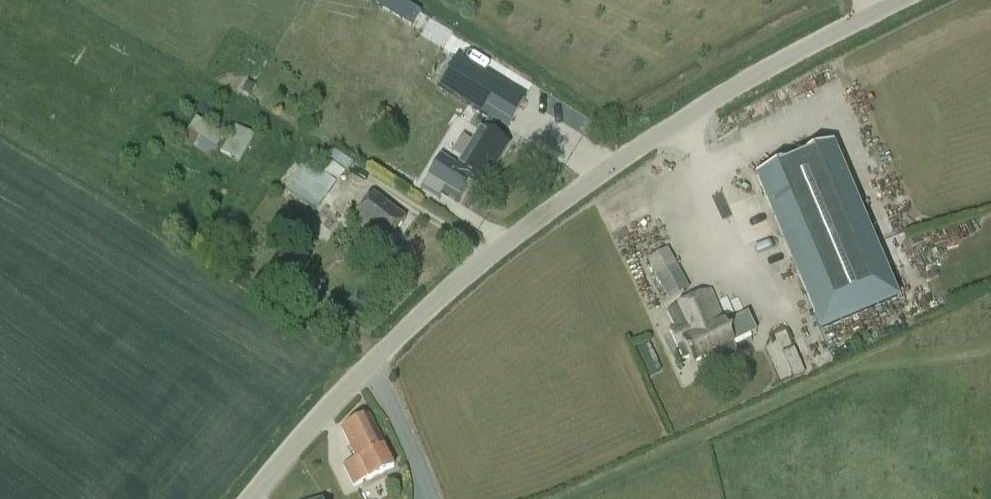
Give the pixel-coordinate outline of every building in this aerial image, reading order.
[(506,130),(525,100),(457,57),(438,87),(506,130)] [(243,89),(250,93),(253,87),(247,83),(243,89)] [(211,160),(223,138),(195,122),(182,144),(211,160)] [(256,136),(235,125),(221,153),(241,164),(256,136)] [(429,177),(445,187),(441,194),(455,202),(459,195),(459,196),(469,181),(481,188),(498,161),(493,159),(503,143),(481,130),(473,125),(470,131),(463,126),(443,159),(441,157),(429,177)] [(830,139),(755,175),(820,324),(896,291),(830,139)] [(312,166),(289,195),(314,215),(337,184),(335,183),(344,172),(329,160),(320,172),(312,166)] [(374,195),(353,221),(385,245),(405,219),(374,195)] [(691,290),(677,265),(668,249),(648,260),(656,276),(669,301),(691,290)] [(748,314),(725,323),(711,290),(691,300),(717,352),(721,359),(727,361),(732,358),(735,352),(731,345),(733,344),(733,343),(757,333),(748,314)] [(671,331),(678,347),(683,360),(690,357),(693,364),(717,352),(691,300),(667,313),(675,329),(671,331)] [(661,371),(649,343),(636,349),(648,376),(661,371)] [(773,358),(783,381),(807,371),(797,348),(773,358)] [(357,459),(343,465),(354,487),(368,480),(369,481),(394,469),(369,417),(343,430),(357,459)]
